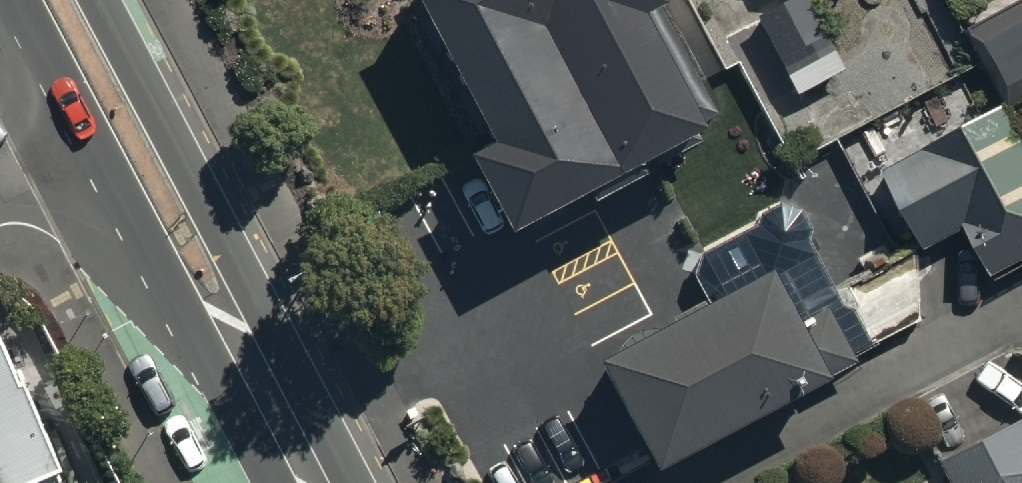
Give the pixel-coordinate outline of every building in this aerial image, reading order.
[(492,141),(468,153),(505,228),(700,130),(642,16),(665,4),(663,0),(420,0),(492,141)] [(961,32),(1001,104),(1021,92),(1021,0),(1019,0),(961,32)] [(927,251),(970,229),(997,280),(1021,268),(1021,126),(1011,106),(929,144),(935,156),(892,176),(927,251)] [(601,355),(658,462),(856,357),(830,308),(801,323),(770,265),(601,355)] [(0,482),(63,451),(0,329),(0,482)] [(951,482),(1021,482),(1021,420),(1020,415),(937,453),(951,482)]
